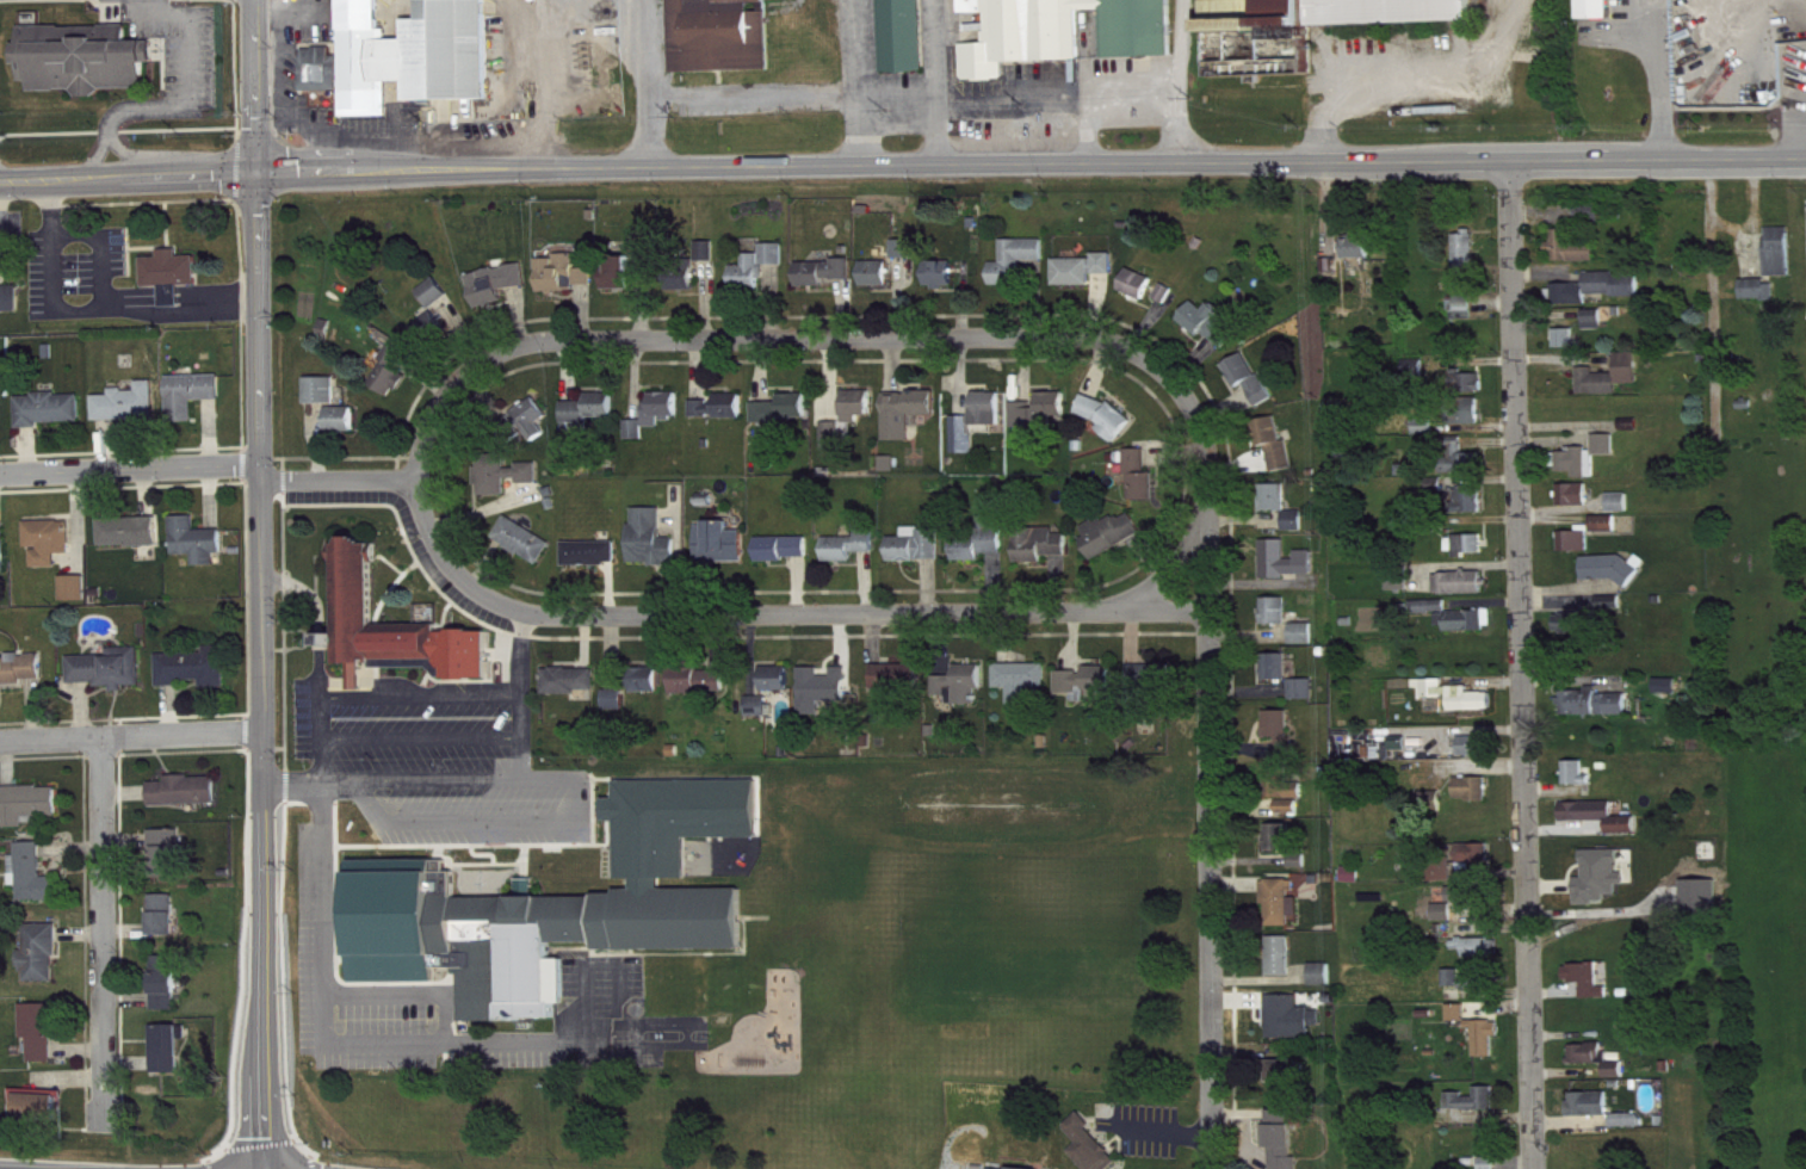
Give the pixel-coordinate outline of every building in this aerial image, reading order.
[(490,8),(424,8),(424,29),(409,29),(409,49),(391,49),(391,39),(385,39),(384,0),(344,0),(345,127),(392,126),(392,91),(410,91),(410,110),(492,109),(490,8)] [(774,80),(773,21),(755,22),(755,12),(771,12),(770,0),(692,0),(692,5),(673,6),(675,83),(774,80)] [(886,83),(928,82),(926,0),(884,0),(886,83)] [(1107,6),(1083,7),(1082,0),(978,0),(978,3),(965,3),(965,23),(992,22),(992,53),(965,53),(966,90),(1009,89),(1009,71),(1085,69),(1084,20),(1108,19),(1109,68),(1178,66),(1177,0),(1107,0),(1107,6)] [(1476,0),(1262,0),(1263,7),(1208,9),(1209,42),(1305,39),(1307,83),(1317,83),(1315,49),(1307,49),(1306,42),(1315,42),(1315,36),(1477,30),(1476,0)] [(1615,28),(1615,0),(1583,0),(1583,29),(1615,28)] [(24,37),(25,53),(18,53),(19,74),(24,74),(25,91),(34,90),(34,101),(80,100),(80,101),(149,100),(149,72),(157,72),(157,50),(132,51),(131,35),(24,37)] [(343,100),(343,65),(335,65),(335,58),(306,58),(306,101),(343,100)] [(1582,230),(1606,231),(1606,213),(1583,212),(1582,230)] [(1794,286),(1794,237),(1769,238),(1770,286),(1794,286)] [(1600,272),(1601,253),(1575,252),(1576,240),(1558,239),(1558,251),(1553,251),(1552,270),(1600,272)] [(1458,280),(1479,281),(1480,241),(1459,241),(1458,280)] [(662,243),(634,244),(634,265),(662,265),(662,243)] [(1349,268),(1374,268),(1375,247),(1350,246),(1349,268)] [(1047,249),(1005,250),(1006,272),(995,273),(995,295),(1006,295),(1007,299),(1024,299),(1024,271),(1048,270),(1047,249)] [(916,250),(897,250),(897,268),(916,268),(916,250)] [(718,270),(718,251),(705,251),(706,271),(718,270)] [(787,253),(765,254),(766,275),(787,275),(787,253)] [(147,296),(165,296),(166,317),(185,316),(184,295),(201,294),(200,265),(183,266),(183,259),(163,260),(164,267),(146,268),(147,296)] [(542,268),(543,301),(580,301),(580,263),(559,264),(559,268),(542,268)] [(1117,263),(1098,263),(1097,269),(1058,269),(1058,295),(1095,295),(1095,284),(1117,284),(1117,263)] [(736,276),(737,300),(764,299),(763,264),(748,264),(748,276),(736,276)] [(609,299),(635,299),(635,266),(609,267),(609,299)] [(802,296),(828,296),(828,289),(855,289),(855,270),(801,271),(802,296)] [(894,272),(867,271),(866,295),(893,296),(894,272)] [(938,301),(957,301),(956,271),(930,272),(931,295),(938,295),(938,301)] [(23,321),(23,295),(6,296),(5,273),(0,273),(0,321),(23,321)] [(480,317),(508,311),(505,300),(531,294),(526,273),(472,284),(480,317)] [(700,299),(700,275),(677,275),(677,299),(700,299)] [(596,278),(580,278),(581,295),(596,294),(596,278)] [(1157,287),(1132,278),(1124,301),(1149,310),(1157,287)] [(1644,305),(1644,283),(1589,283),(1589,293),(1558,293),(1558,314),(1592,314),(1592,305),(1644,305)] [(453,304),(438,287),(421,301),(435,319),(453,304)] [(1745,309),(1770,309),(1770,288),(1744,289),(1745,309)] [(1159,308),(1170,314),(1178,299),(1166,293),(1159,308)] [(1475,305),(1460,305),(1460,329),(1476,328),(1475,305)] [(1207,342),(1226,359),(1238,345),(1219,329),(1225,322),(1214,313),(1208,319),(1198,311),(1182,329),(1203,347),(1207,342)] [(1606,319),(1588,320),(1588,340),(1606,339),(1606,319)] [(416,337),(431,355),(450,337),(436,320),(416,337)] [(1578,338),(1559,339),(1559,358),(1578,358),(1578,338)] [(396,407),(411,385),(402,380),(415,359),(398,348),(371,391),(396,407)] [(1276,409),(1251,362),(1228,374),(1241,399),(1247,396),(1259,418),(1276,409)] [(1582,404),(1622,404),(1622,393),(1642,393),(1642,363),(1620,363),(1620,383),(1599,383),(1599,377),(1582,377),(1582,404)] [(1486,383),(1458,383),(1458,401),(1486,401),(1486,383)] [(173,386),(174,431),(199,430),(198,410),(226,409),(226,385),(173,386)] [(310,413),(339,413),(339,387),(309,387),(310,413)] [(98,431),(137,429),(137,434),(159,434),(158,390),(141,391),(141,399),(114,400),(114,405),(97,405),(98,431)] [(848,401),(849,433),(863,433),(863,426),(876,426),(875,400),(848,401)] [(888,401),(887,450),(914,451),(914,434),(925,434),(925,424),(938,424),(939,402),(888,401)] [(566,412),(567,435),(592,434),(592,427),(617,427),(617,402),(591,403),(591,411),(566,412)] [(681,402),(650,403),(651,437),(663,437),(663,427),(681,426),(681,402)] [(1005,402),(977,402),(977,426),(957,426),(957,463),(981,463),(981,443),(995,443),(995,435),(1005,435),(1005,402)] [(1015,412),(1015,437),(1070,436),(1070,402),(1041,402),(1041,412),(1015,412)] [(20,404),(21,438),(43,438),(43,433),(85,432),(84,403),(20,404)] [(1101,438),(1117,452),(1137,430),(1114,410),(1108,417),(1093,403),(1081,417),(1102,436),(1101,438)] [(513,421),(536,453),(550,442),(543,432),(553,425),(537,404),(513,421)] [(694,411),(694,427),(745,428),(746,404),(719,404),(719,411),(694,411)] [(784,412),(757,412),(757,433),(786,433),(786,428),(811,428),(811,404),(784,404),(784,412)] [(1483,408),(1459,409),(1461,435),(1484,434),(1483,408)] [(359,417),(332,417),(332,441),(358,442),(359,417)] [(1297,477),(1291,450),(1286,451),(1281,426),(1258,431),(1264,457),(1270,456),(1276,482),(1297,477)] [(1437,429),(1419,429),(1419,444),(1437,444),(1437,429)] [(647,449),(647,430),(628,430),(628,450),(647,449)] [(844,431),(825,432),(826,460),(845,460),(844,431)] [(1618,444),(1596,445),(1596,458),(1573,458),(1573,462),(1561,462),(1562,482),(1577,482),(1577,488),(1598,488),(1598,465),(1618,465),(1618,444)] [(1485,463),(1467,464),(1466,447),(1449,448),(1450,483),(1485,482),(1485,463)] [(1132,510),(1158,509),(1158,482),(1150,483),(1150,459),(1131,459),(1132,510)] [(483,506),(510,506),(509,488),(520,488),(520,493),(542,493),(541,474),(509,475),(509,464),(482,464),(483,506)] [(1289,493),(1266,494),(1266,521),(1290,520),(1289,493)] [(1562,516),(1591,516),(1590,493),(1562,494),(1562,516)] [(1456,523),(1485,522),(1484,497),(1456,498),(1456,523)] [(1632,522),(1632,504),(1612,504),(1612,522),(1632,522)] [(665,518),(637,518),(638,534),(633,534),(633,574),(680,574),(679,547),(665,547),(665,518)] [(1086,548),(1095,569),(1146,545),(1135,521),(1107,533),(1105,527),(1086,536),(1091,546),(1086,548)] [(1306,540),(1306,521),(1288,521),(1288,540),(1306,540)] [(226,539),(200,540),(199,526),(176,527),(178,565),(198,565),(198,576),(219,575),(219,563),(226,563),(226,539)] [(542,575),(556,552),(510,526),(497,549),(542,575)] [(1620,526),(1595,526),(1595,541),(1620,541),(1620,526)] [(103,529),(104,556),(163,555),(162,527),(103,529)] [(35,578),(60,577),(59,564),(74,564),(73,530),(28,532),(29,559),(35,558),(35,578)] [(733,533),(700,532),(700,571),(747,572),(747,540),(733,540),(733,533)] [(958,570),(985,571),(985,563),(1007,563),(1007,538),(984,537),(984,546),(958,546),(958,570)] [(1072,544),(1059,544),(1059,537),(1020,538),(1020,572),(1047,572),(1047,566),(1072,565),(1072,544)] [(894,570),(944,570),(943,538),(908,539),(908,546),(893,547),(894,570)] [(829,572),(856,571),(856,562),(878,562),(878,539),(862,539),(862,547),(828,548),(829,572)] [(1563,561),(1592,561),(1592,541),(1563,542),(1563,561)] [(1486,544),(1458,545),(1458,568),(1469,568),(1468,563),(1486,563),(1486,544)] [(376,633),(381,554),(367,553),(368,547),(349,546),(348,554),(342,554),(337,644),(318,643),(318,656),(341,657),(341,674),(354,674),(353,699),(365,700),(366,679),(490,685),(492,643),(441,640),(442,636),(376,633)] [(761,547),(761,570),(812,569),(812,546),(761,547)] [(1317,585),(1317,560),(1293,561),(1293,549),(1265,550),(1266,586),(1317,585)] [(621,552),(567,552),(567,575),(620,575),(621,552)] [(1642,568),(1639,568),(1639,565),(1586,567),(1587,591),(1642,590),(1642,568)] [(1437,583),(1438,605),(1487,603),(1486,582),(1437,583)] [(64,611),(89,611),(89,586),(64,586),(64,611)] [(1602,619),(1626,618),(1626,605),(1601,606),(1602,619)] [(1295,655),(1317,654),(1317,633),(1299,634),(1299,622),(1290,623),(1290,607),(1266,608),(1266,634),(1295,634),(1295,655)] [(1496,639),(1495,620),(1450,621),(1450,610),(1414,611),(1414,624),(1440,624),(1440,639),(1496,639)] [(1559,643),(1591,643),(1591,623),(1559,624),(1559,643)] [(230,697),(229,656),(209,657),(209,662),(161,664),(162,696),(186,696),(186,691),(205,690),(205,698),(230,697)] [(112,665),(72,666),(73,693),(101,692),(101,697),(117,696),(117,698),(145,697),(143,657),(112,658),(112,665)] [(1291,690),(1291,664),(1267,664),(1268,690),(1291,690)] [(44,666),(0,667),(0,706),(1,706),(1,695),(27,694),(27,690),(45,689),(44,666)] [(920,674),(876,674),(876,700),(920,701),(920,674)] [(986,674),(958,675),(959,685),(937,686),(938,707),(953,706),(953,714),(982,714),(981,700),(987,700),(986,674)] [(1050,674),(999,674),(999,698),(1013,698),(1013,714),(1031,714),(1031,698),(1050,698),(1050,674)] [(1132,700),(1174,701),(1175,675),(1133,674),(1132,700)] [(793,700),(792,676),(766,677),(767,701),(793,700)] [(1115,676),(1088,677),(1089,701),(1115,700),(1115,676)] [(850,712),(851,677),(836,677),(836,686),(824,685),(824,678),(805,678),(804,724),(824,724),(824,711),(850,712)] [(599,678),(547,678),(547,703),(599,703),(599,678)] [(636,678),(636,702),(663,702),(663,678),(636,678)] [(728,679),(675,680),(675,703),(728,702),(728,679)] [(1059,705),(1076,705),(1076,711),(1088,711),(1088,681),(1059,682),(1059,705)] [(1680,703),(1680,688),(1659,689),(1659,703),(1680,703)] [(1319,709),(1318,689),(1294,690),(1294,709),(1319,709)] [(1454,721),(1495,720),(1495,702),(1473,703),(1473,696),(1447,696),(1447,689),(1416,690),(1417,698),(1423,698),(1423,707),(1453,706),(1454,721)] [(1564,725),(1630,724),(1630,704),(1601,704),(1601,696),(1591,696),(1591,701),(1563,701),(1564,725)] [(627,720),(627,700),(607,701),(608,720),(627,720)] [(751,726),(772,726),(771,706),(750,707),(751,726)] [(1269,747),(1280,747),(1281,766),(1293,765),(1292,720),(1268,721),(1269,747)] [(1490,765),(1490,746),(1463,747),(1463,765),(1490,765)] [(1560,756),(1579,756),(1579,772),(1588,772),(1588,779),(1561,780),(1560,756)] [(1587,771),(1568,771),(1568,795),(1595,795),(1595,785),(1587,785),(1587,771)] [(1452,773),(1483,772),(1484,797),(1465,797),(1465,793),(1453,794),(1452,773)] [(351,856),(351,978),(435,977),(434,951),(458,951),(458,1018),(500,1018),(500,1014),(556,1014),(556,1000),(565,1000),(565,955),(550,955),(550,939),(598,939),(598,945),(742,944),(742,885),(662,885),(661,874),(687,874),(687,833),(757,833),(757,777),(617,778),(617,796),(605,796),(605,817),(617,817),(617,876),(632,876),(632,885),(616,885),(616,890),(596,890),(596,895),(534,895),(534,876),(517,876),(518,896),(457,896),(457,891),(435,891),(435,855),(351,856)] [(154,793),(155,816),(220,814),(219,785),(170,787),(170,792),(154,793)] [(1490,787),(1459,788),(1459,811),(1491,810),(1490,787)] [(60,796),(2,797),(3,838),(29,837),(29,832),(40,832),(40,825),(61,825),(60,796)] [(1558,798),(1609,797),(1609,812),(1633,812),(1633,828),(1604,829),(1604,816),(1558,817),(1558,798)] [(1302,810),(1273,810),(1274,825),(1302,824),(1302,810)] [(1617,811),(1565,813),(1566,831),(1611,830),(1611,843),(1640,843),(1640,826),(1617,826),(1617,811)] [(1271,861),(1295,860),(1294,834),(1271,835),(1271,861)] [(186,886),(185,839),(157,840),(158,887),(186,886)] [(1454,840),(1484,839),(1485,858),(1454,859),(1454,840)] [(1578,846),(1615,845),(1616,859),(1613,859),(1613,860),(1615,860),(1615,866),(1614,866),(1614,868),(1621,868),(1622,880),(1614,880),(1614,890),(1601,890),(1601,897),(1591,897),(1591,901),(1572,901),(1572,873),(1581,873),(1581,859),(1578,859),(1578,846)] [(14,865),(14,895),(23,895),(23,911),(60,910),(59,886),(45,887),(44,852),(21,853),(21,865),(14,865)] [(1474,873),(1493,872),(1492,853),(1461,854),(1461,873),(1462,873),(1463,881),(1474,880),(1474,873)] [(1294,877),(1309,877),(1308,865),(1293,865),(1294,877)] [(1439,891),(1455,890),(1455,875),(1438,876),(1439,891)] [(1268,891),(1269,936),(1294,936),(1294,926),(1302,926),(1302,903),(1310,903),(1310,891),(1268,891)] [(1450,895),(1450,913),(1477,913),(1477,895),(1450,895)] [(180,945),(178,904),(154,905),(155,946),(180,945)] [(1455,914),(1436,914),(1437,931),(1455,931),(1455,914)] [(1449,936),(1454,936),(1454,933),(1460,933),(1460,934),(1486,934),(1486,936),(1495,936),(1496,950),(1488,950),(1488,953),(1461,953),(1460,945),(1449,945),(1449,936)] [(30,963),(22,963),(23,992),(58,992),(58,968),(62,968),(62,934),(30,934),(30,963)] [(1294,947),(1271,947),(1271,986),(1294,986),(1294,947)] [(1494,948),(1455,949),(1456,960),(1468,960),(1468,968),(1494,967),(1494,948)] [(1561,963),(1565,963),(1565,960),(1584,960),(1584,958),(1594,958),(1594,983),(1603,983),(1603,992),(1577,994),(1577,984),(1578,984),(1578,978),(1565,979),(1565,976),(1561,976),(1561,963)] [(180,966),(155,966),(156,1021),(180,1020),(180,966)] [(1335,995),(1335,974),(1315,974),(1315,995),(1335,995)] [(1611,1008),(1611,997),(1601,997),(1601,974),(1568,975),(1568,993),(1584,992),(1585,1008),(1611,1008)] [(1447,980),(1447,998),(1491,997),(1491,975),(1476,975),(1476,987),(1464,987),(1464,980),(1447,980)] [(1315,1049),(1315,1036),(1324,1036),(1324,1018),(1303,1018),(1303,1005),(1268,1005),(1268,1036),(1272,1036),(1272,1049),(1315,1049)] [(25,1015),(26,1048),(33,1048),(34,1072),(56,1072),(56,1047),(63,1047),(62,1025),(56,1026),(55,1014),(25,1015)] [(1451,1031),(1468,1031),(1468,1015),(1451,1014),(1451,1031)] [(1476,1067),(1497,1067),(1496,1046),(1503,1046),(1503,1031),(1476,1031),(1476,1067)] [(155,1083),(183,1083),(184,1035),(156,1034),(155,1083)] [(1627,1087),(1627,1063),(1606,1063),(1606,1054),(1572,1054),(1573,1075),(1608,1074),(1608,1087),(1627,1087)] [(1307,1108),(1306,1071),(1271,1071),(1271,1092),(1281,1092),(1282,1108),(1307,1108)] [(1498,1097),(1479,1097),(1479,1107),(1468,1107),(1468,1102),(1451,1103),(1451,1121),(1498,1120),(1498,1097)] [(15,1131),(65,1132),(65,1101),(16,1100),(15,1131)] [(1612,1102),(1582,1103),(1583,1126),(1612,1126),(1612,1102)] [(1274,1121),(1274,1135),(1269,1135),(1269,1159),(1275,1158),(1275,1168),(1302,1168),(1302,1167),(1299,1167),(1299,1121),(1274,1121)] [(1071,1161),(1078,1168),(1118,1168),(1092,1138),(1096,1135),(1085,1122),(1067,1136),(1081,1153),(1071,1161)] [(1615,1124),(1615,1137),(1647,1136),(1647,1123),(1615,1124)]
